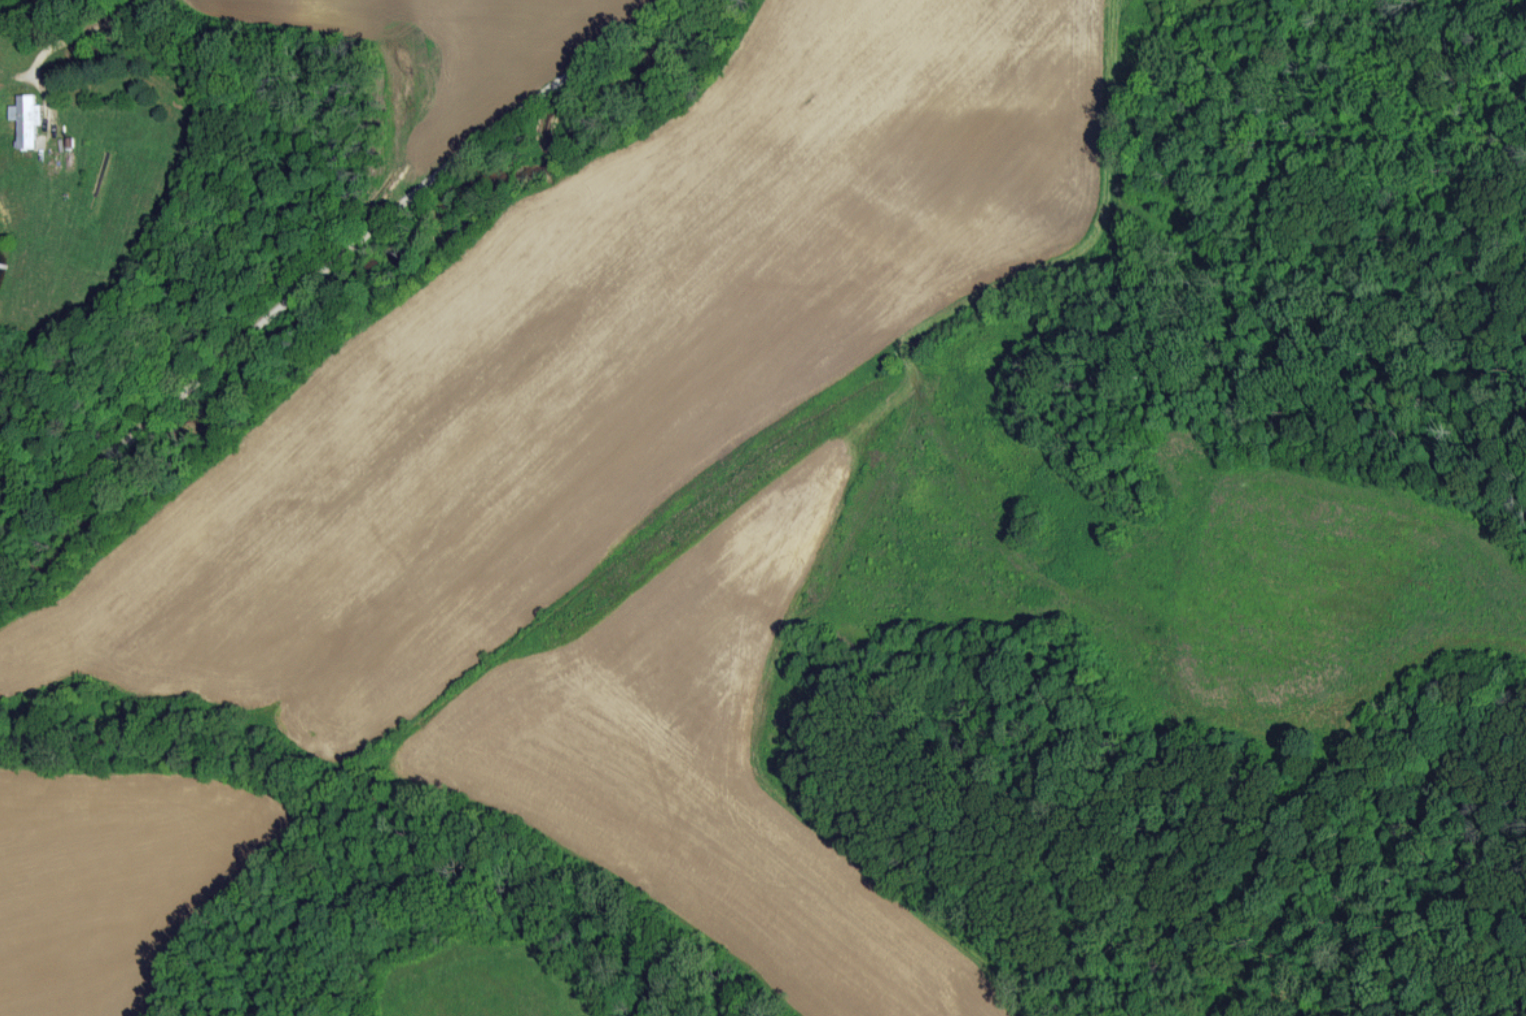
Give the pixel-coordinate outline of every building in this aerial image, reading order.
[(34,146),(34,123),(41,122),(40,104),(33,104),(33,94),(17,94),(17,105),(10,105),(10,118),(17,118),(18,146),(34,146)]
